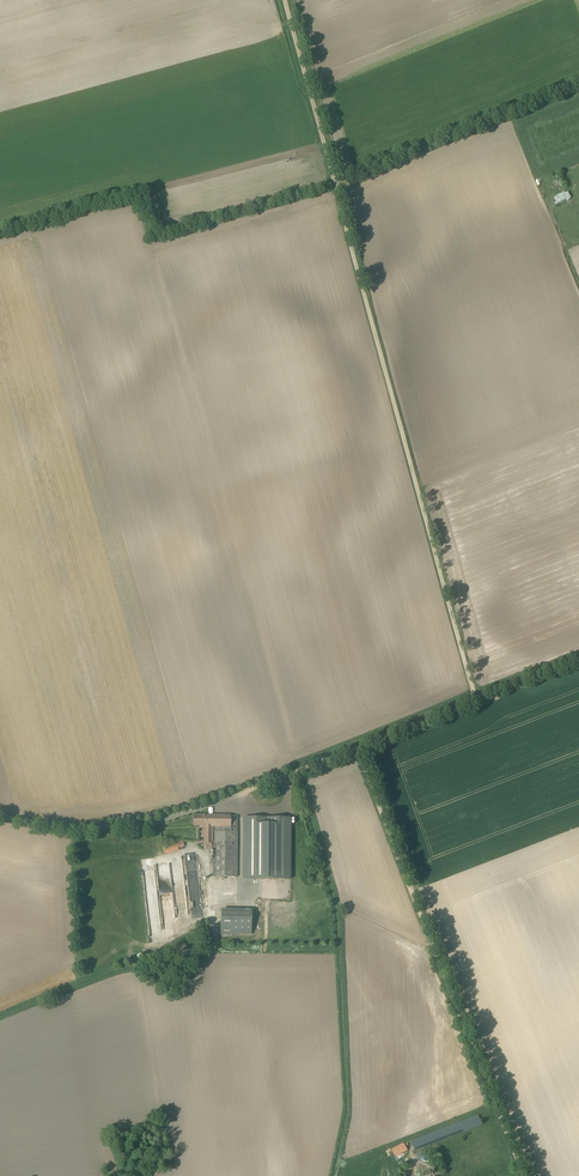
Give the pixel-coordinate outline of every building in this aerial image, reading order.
[(561,203),(571,198),(567,190),(557,195),(561,203)] [(212,827),(230,827),(231,815),(194,815),(194,826),(204,826),(204,849),(212,849),(212,827)] [(243,880),(289,880),(290,817),(243,817),(243,880)] [(178,848),(184,847),(183,841),(163,846),(165,854),(179,851),(178,848)] [(156,866),(158,887),(162,887),(165,886),(171,885),(171,881),(171,877),(172,879),(183,878),(183,872),(182,870),(181,862),(180,859),(179,859),(164,864),(162,864),(156,866)] [(186,862),(187,884),(199,883),(197,861),(186,862)] [(203,906),(211,904),(207,881),(199,882),(203,906)] [(180,895),(179,888),(172,889),(173,896),(180,895)] [(233,934),(233,911),(221,910),(221,934),(233,934)] [(415,1151),(482,1124),(479,1115),(411,1141),(415,1151)] [(395,1157),(408,1150),(404,1143),(391,1149),(395,1157)] [(418,1170),(413,1163),(403,1169),(407,1175),(409,1175),(418,1170)]
